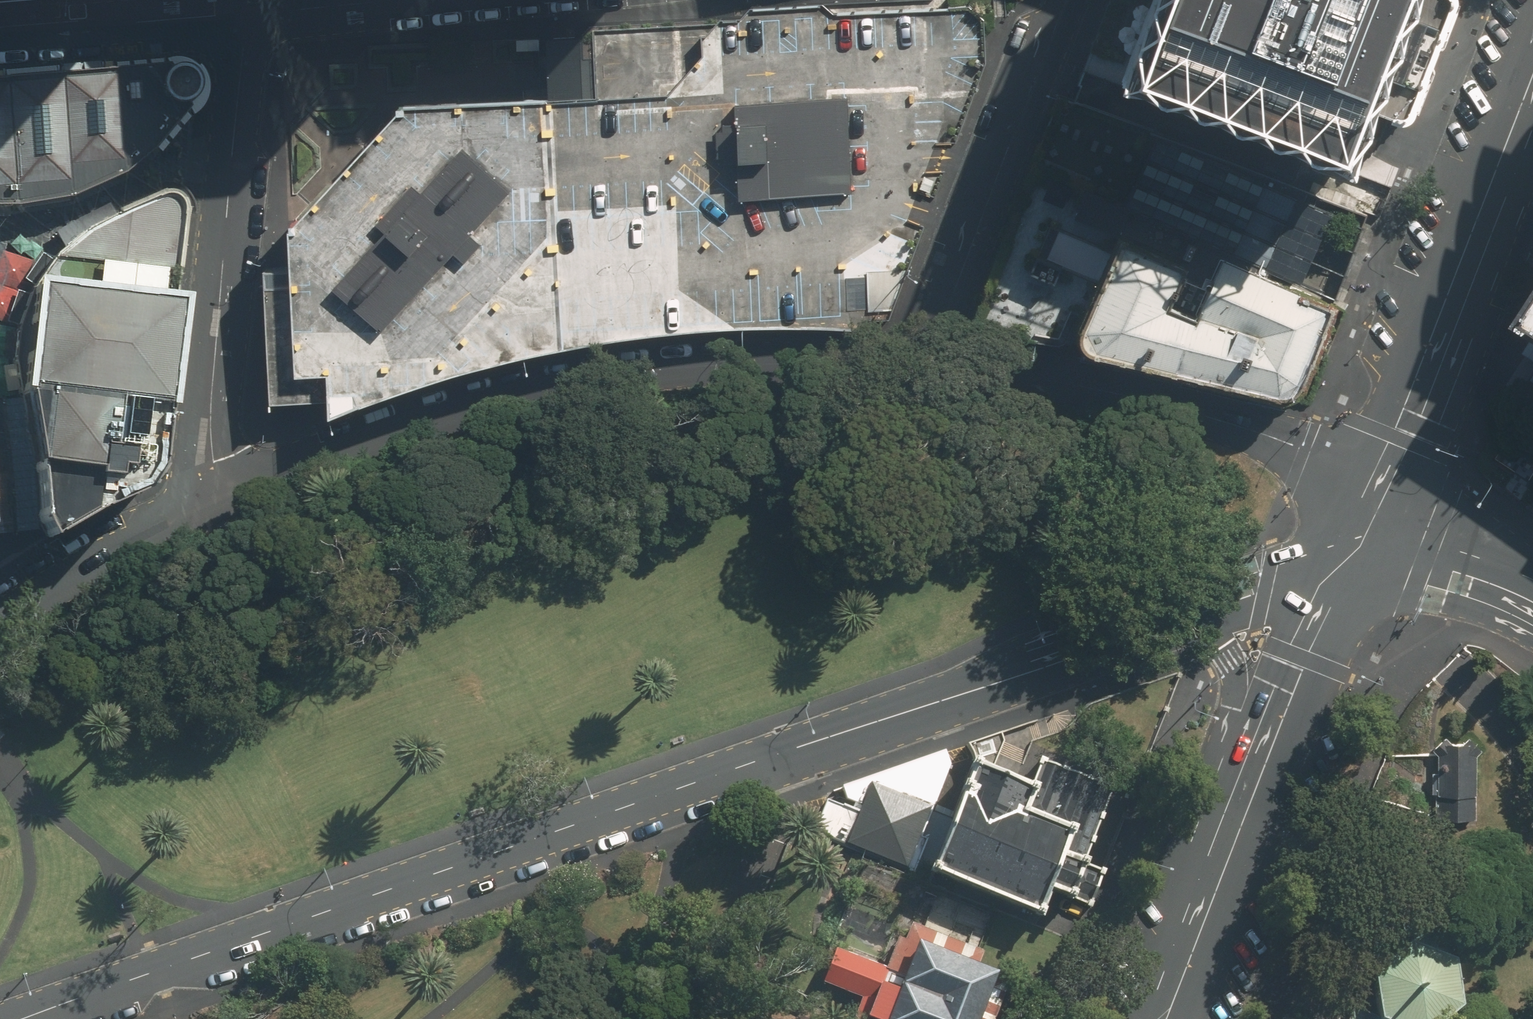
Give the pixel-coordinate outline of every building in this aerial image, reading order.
[(1072,98),(1351,198),(1386,115),(1408,123),(1455,0),(1109,0),(1072,98)] [(726,331),(866,331),(911,205),(926,159),(956,73),(978,1),(590,24),(591,35),(550,37),(552,97),(404,103),(295,226),(298,265),(273,267),(268,268),(271,360),(273,400),(334,398),(337,417),(441,378),(537,353),(645,337),(726,331)] [(194,97),(197,91),(199,85),(198,79),(195,74),(190,69),(185,66),(178,66),(172,67),(167,70),(163,75),(161,81),(160,87),(162,93),(166,99),(171,102),(177,104),(184,103),(190,101),(194,97)] [(112,72),(122,173),(145,156),(190,101),(184,103),(177,104),(171,102),(166,99),(162,93),(160,87),(161,81),(163,75),(167,70),(166,67),(112,72)] [(56,79),(67,182),(109,178),(122,173),(112,72),(56,79)] [(0,85),(11,187),(67,182),(56,79),(0,85)] [(11,187),(0,85),(0,188),(11,187)] [(1100,230),(1123,241),(1212,277),(1227,249),(1316,284),(1349,202),(1061,97),(1041,149),(987,285),(970,331),(1051,344),(1100,230)] [(51,258),(175,273),(184,211),(180,203),(175,197),(167,194),(157,196),(105,217),(80,232),(51,258)] [(1076,341),(1301,403),(1339,292),(1316,284),(1227,249),(1212,277),(1123,241),(1076,341)] [(170,303),(175,273),(51,258),(28,287),(99,295),(170,303)] [(174,303),(170,303),(99,295),(28,287),(16,327),(12,363),(17,390),(161,407),(174,303)] [(1495,397),(1532,422),(1532,322),(1495,397)] [(141,489),(154,467),(161,407),(17,390),(34,518),(48,536),(141,489)] [(1433,749),(1438,755),(1437,818),(1476,819),(1477,755),(1485,751),(1470,737),(1464,742),(1451,742),(1446,737),(1420,740),(1433,749)] [(933,872),(951,817),(935,811),(951,764),(945,751),(833,792),(844,800),(841,807),(827,801),(815,833),(906,869),(909,862),(933,872)] [(951,817),(933,872),(1041,916),(1050,892),(1073,900),(1091,907),(1104,871),(1085,864),(1115,784),(1043,759),(1032,789),(971,765),(951,817)] [(907,922),(888,970),(837,950),(823,983),(864,999),(857,1017),(863,1018),(983,1018),(1001,975),(978,966),(983,953),(907,922)] [(1459,1006),(1453,961),(1442,957),(1409,944),(1372,971),(1364,968),(1345,1018),(1454,1018),(1459,1006)]
